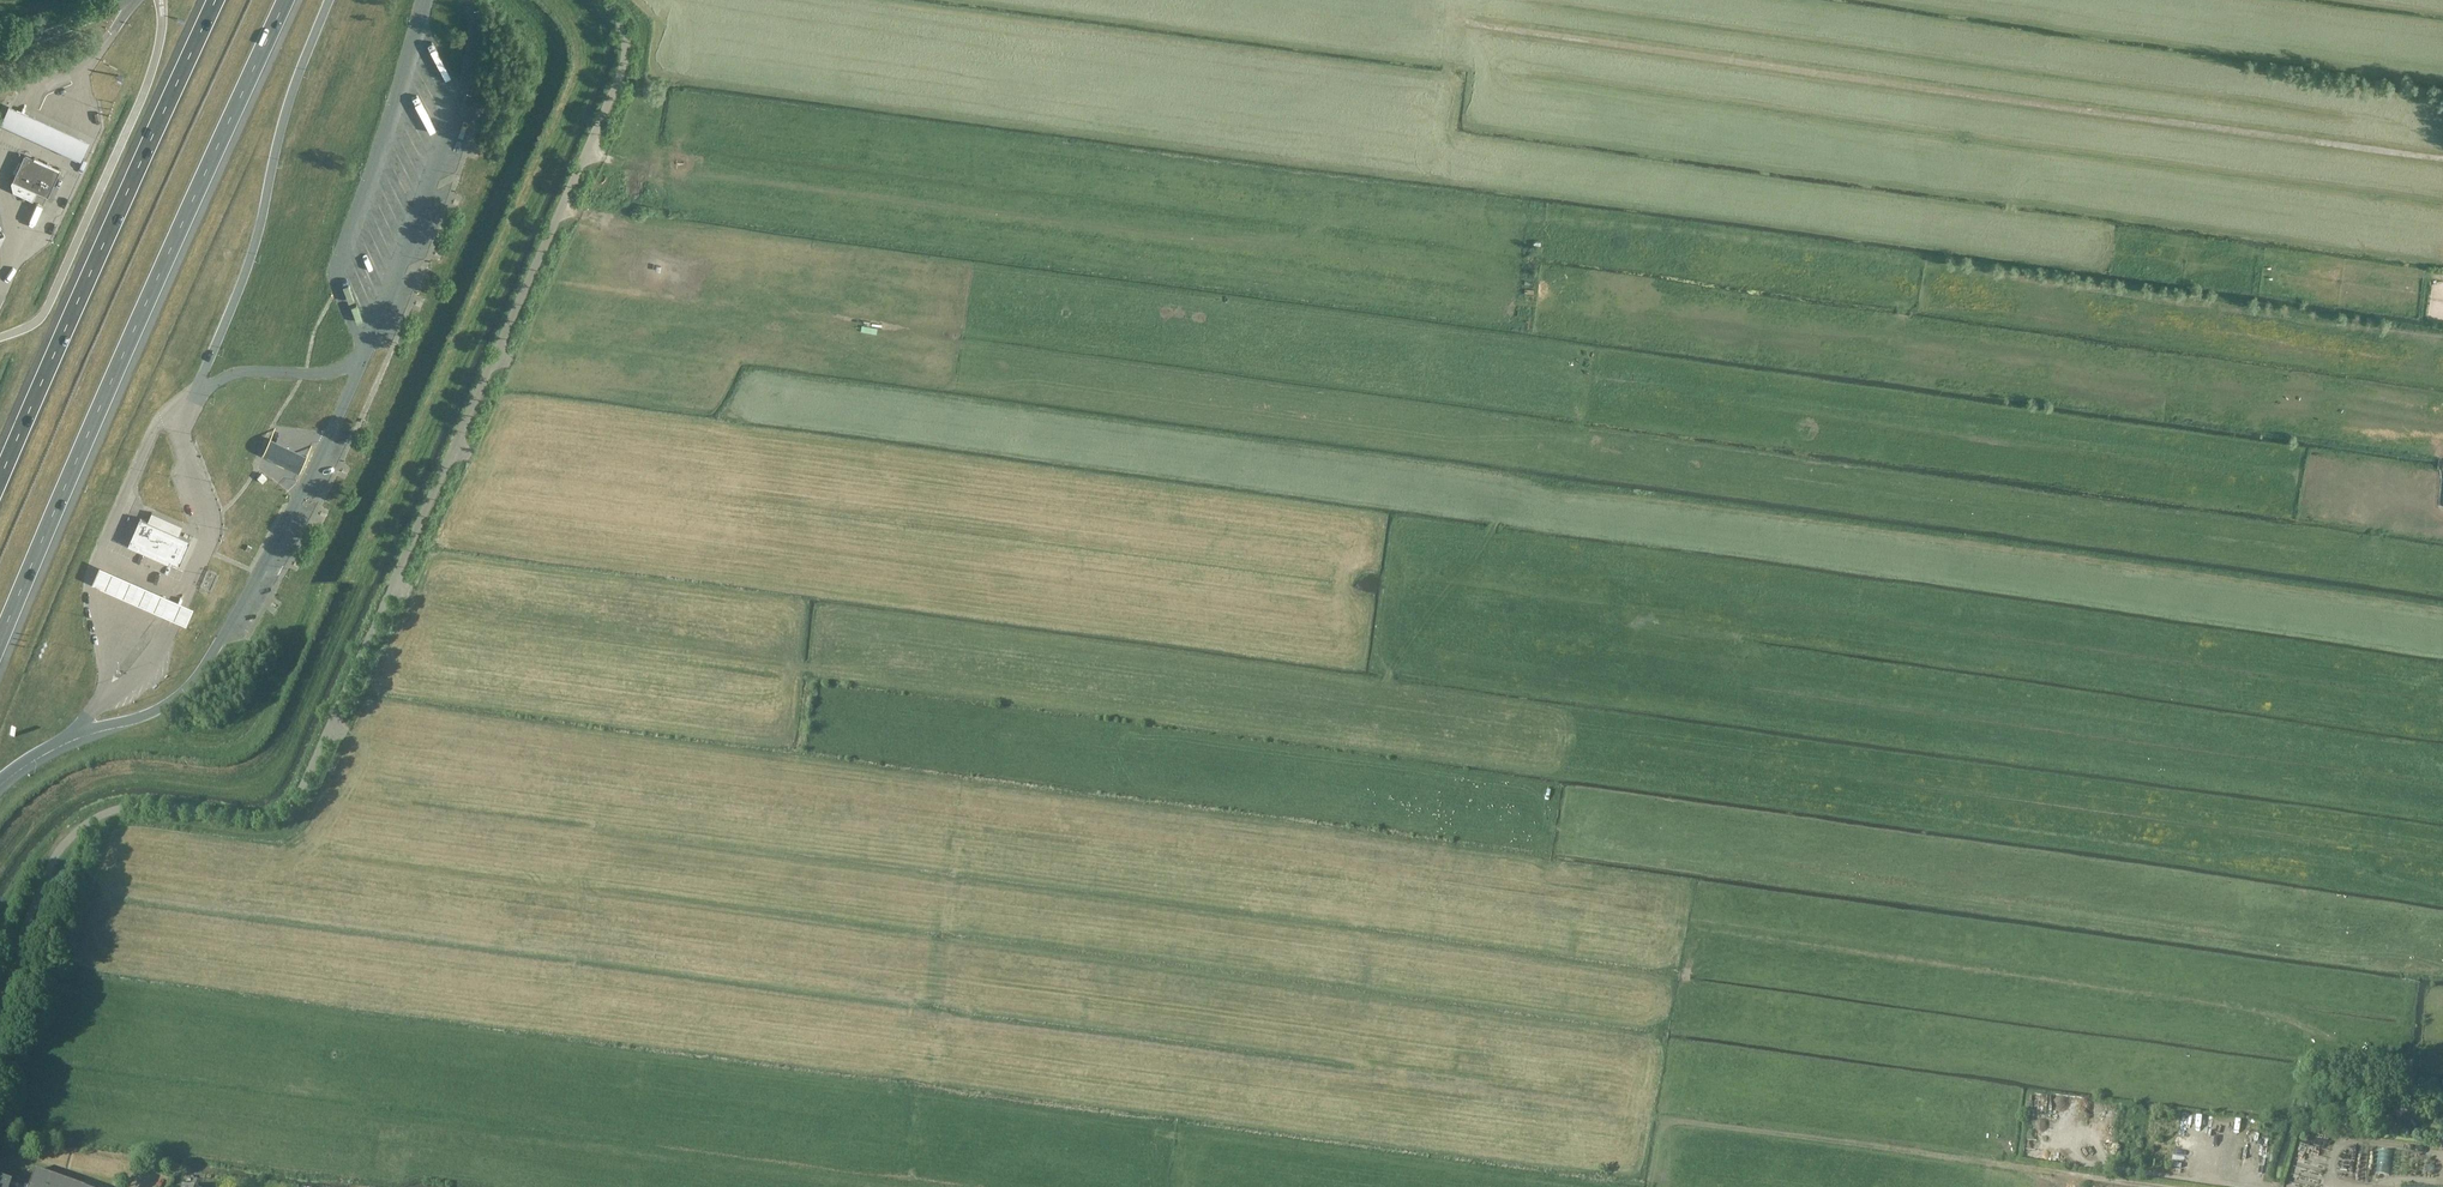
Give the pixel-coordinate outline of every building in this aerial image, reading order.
[(9,107),(1,124),(81,159),(88,142),(9,107)] [(43,194),(48,195),(60,167),(56,165),(25,151),(12,180),(43,194)] [(291,448),(271,438),(263,455),(284,465),(299,472),(307,456),(291,448)] [(180,565),(191,541),(179,535),(183,527),(152,513),(148,522),(140,518),(130,541),(140,546),(138,550),(152,556),(170,564),(171,561),(180,565)] [(191,606),(96,566),(88,584),(183,624),(191,606)] [(34,1171),(28,1186),(79,1186),(34,1171)]
